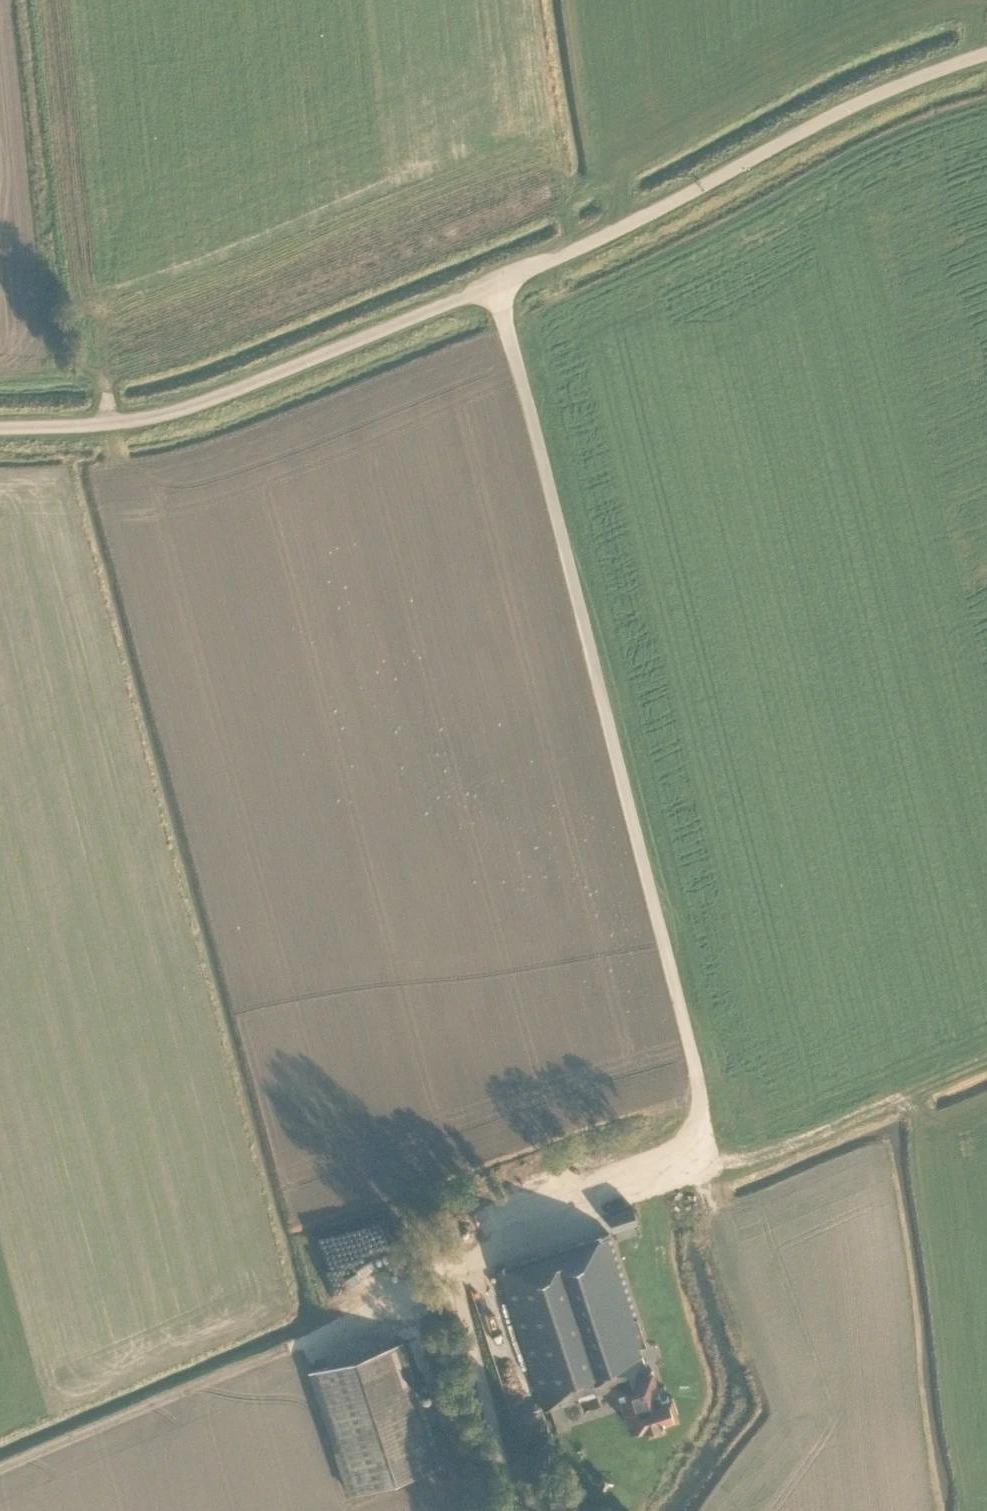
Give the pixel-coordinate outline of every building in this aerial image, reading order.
[(638,1222),(633,1204),(608,1212),(614,1229),(638,1222)] [(381,1265),(409,1254),(398,1226),(369,1236),(381,1265)] [(646,1342),(608,1230),(497,1268),(545,1409),(579,1397),(583,1406),(597,1401),(594,1393),(612,1387),(617,1400),(620,1399),(629,1427),(644,1423),(647,1433),(663,1427),(660,1417),(673,1413),(672,1408),(676,1407),(672,1394),(668,1395),(666,1390),(659,1392),(650,1367),(645,1369),(637,1345),(646,1342)] [(443,1461),(404,1338),(309,1369),(348,1492),(443,1461)]
